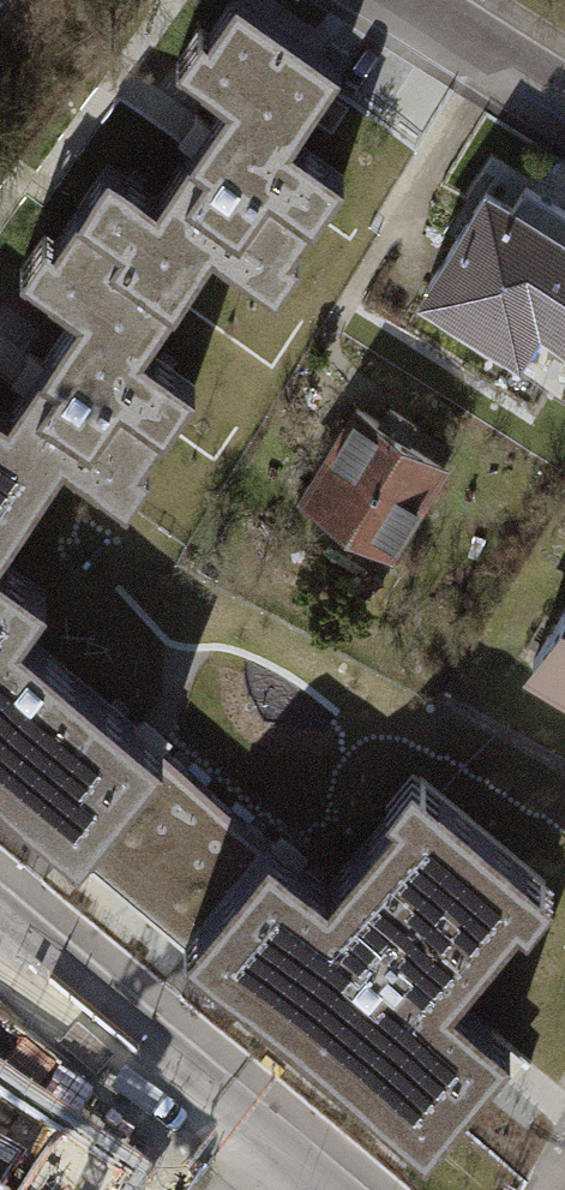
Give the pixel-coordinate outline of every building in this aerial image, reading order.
[(201,83),(227,100),(156,202),(107,166),(78,207),(122,239),(110,256),(174,303),(211,247),(246,272),(271,238),(291,252),(344,177),(290,138),(340,68),(243,0),(231,0),(208,34),(227,48),(201,83)] [(426,288),(512,341),(510,345),(562,376),(564,371),(564,210),(525,186),(512,206),(486,190),(426,288)] [(7,410),(0,405),(0,486),(28,506),(63,458),(97,482),(122,447),(141,461),(195,386),(141,348),(174,303),(110,256),(122,239),(78,207),(54,239),(74,254),(48,289),(78,311),(7,410)] [(357,407),(302,492),(388,547),(443,462),(357,407)] [(28,506),(0,486),(0,547),(28,506)] [(20,632),(45,595),(0,561),(0,788),(17,803),(30,785),(92,838),(161,752),(20,632)] [(531,661),(564,682),(564,606),(531,661)] [(268,840),(161,752),(92,838),(79,853),(184,942),(197,926),(268,840)] [(268,840),(197,926),(257,976),(243,992),(428,1145),(511,1044),(451,995),(517,915),(500,900),(527,867),(439,794),(412,827),(393,811),(329,890),(268,840)] [(120,1150),(0,1078),(0,1189),(96,1189),(120,1150)]
